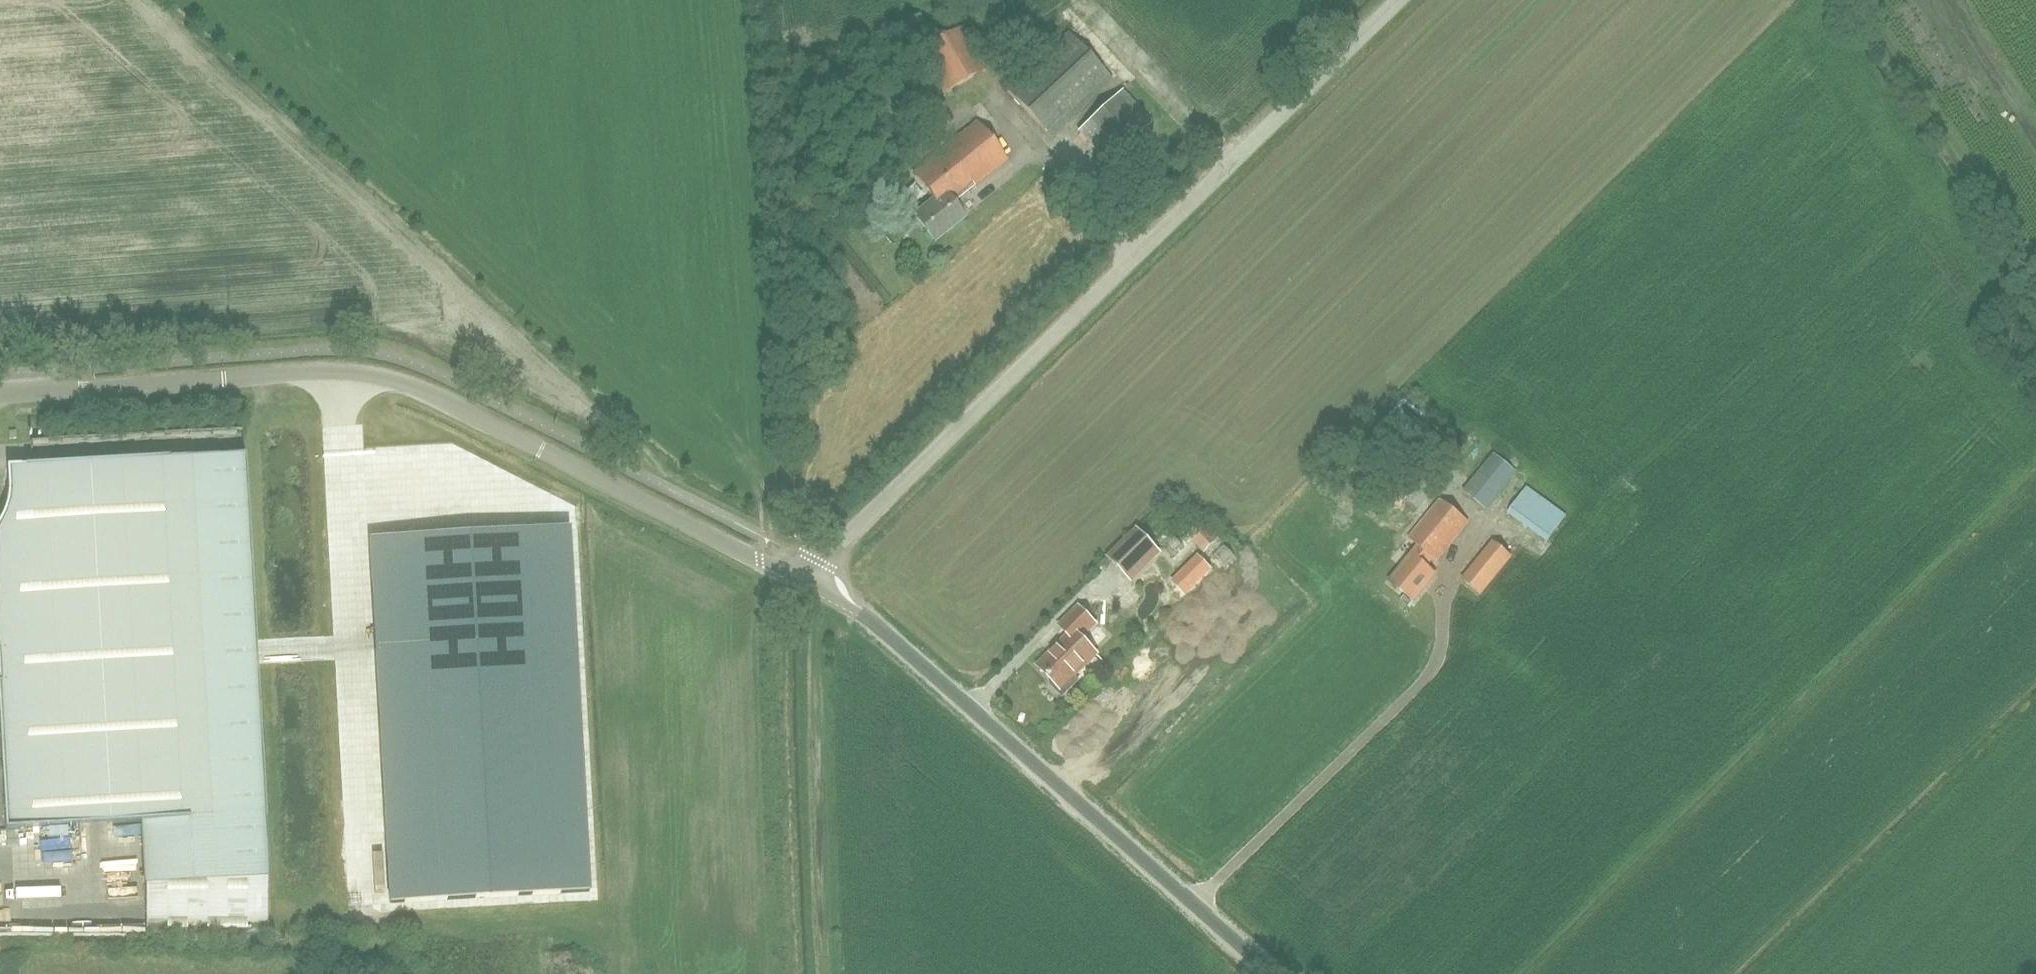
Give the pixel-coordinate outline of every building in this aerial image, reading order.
[(939,43),(921,18),(908,28),(945,96),(987,73),(964,29),(939,43)] [(1070,36),(1009,93),(1053,140),(1114,82),(1070,36)] [(1154,124),(1124,93),(1080,133),(1110,165),(1154,124)] [(978,125),(954,144),(915,175),(936,201),(915,217),(935,243),(966,219),(955,205),(1009,163),(978,125)] [(1487,510),(1517,472),(1495,454),(1465,492),(1487,510)] [(190,821),(143,825),(146,875),(268,875),(256,670),(255,638),(244,456),(170,460),(190,821)] [(170,460),(8,469),(9,488),(9,491),(7,505),(3,518),(0,524),(0,721),(6,832),(143,825),(190,821),(170,460)] [(1547,543),(1567,516),(1528,488),(1508,515),(1547,543)] [(1438,562),(1469,523),(1441,501),(1410,539),(1420,547),(1391,583),(1414,602),(1436,575),(1427,568),(1434,559),(1438,562)] [(370,541),(390,904),(590,893),(570,530),(370,541)] [(1159,552),(1138,531),(1110,558),(1131,579),(1159,552)] [(1174,556),(1183,547),(1172,536),(1163,546),(1174,556)] [(1463,580),(1481,594),(1511,558),(1493,543),(1463,580)] [(1225,567),(1235,558),(1224,547),(1215,556),(1225,567)] [(1180,573),(1195,588),(1213,570),(1198,555),(1180,573)] [(1080,681),(1074,676),(1096,654),(1081,639),(1095,624),(1080,609),(1061,627),(1071,636),(1040,667),(1052,680),(1051,681),(1051,685),(1063,698),(1080,681)] [(1519,651),(1510,664),(1522,672),(1531,658),(1519,651)] [(78,864),(75,828),(47,830),(50,866),(78,864)] [(268,875),(146,875),(146,937),(268,937),(268,875)]
